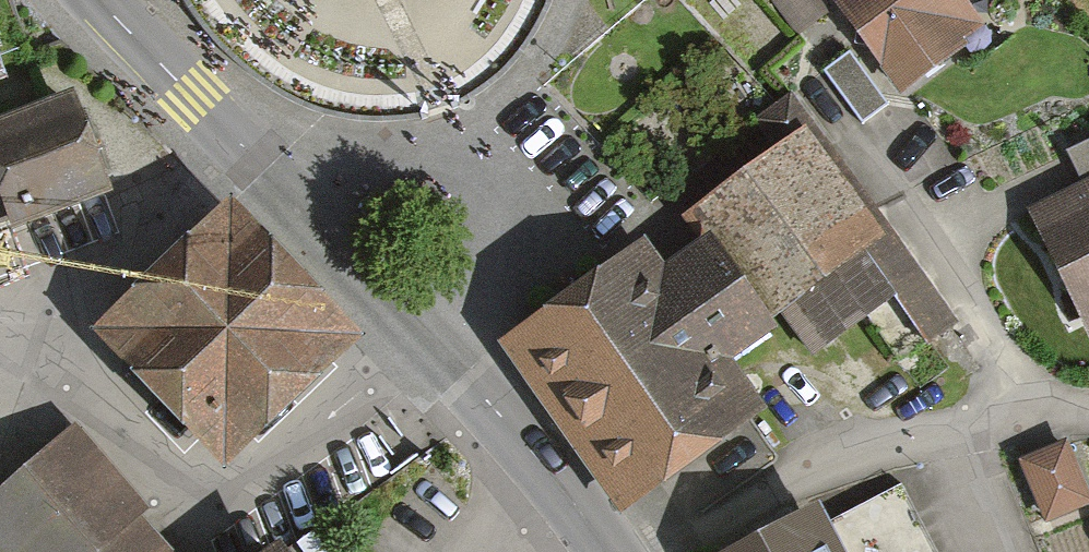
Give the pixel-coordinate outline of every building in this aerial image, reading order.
[(838,14),(902,97),(986,33),(961,0),(856,0),(838,14)] [(0,138),(0,213),(9,236),(108,198),(73,110),(0,138)] [(815,143),(709,224),(819,366),(893,310),(931,359),(963,335),(815,143)] [(1078,166),(1088,188),(1088,160),(1078,166)] [(1038,232),(1088,337),(1088,207),(1038,232)] [(235,225),(106,339),(228,476),(357,361),(235,225)] [(647,265),(509,365),(631,531),(765,433),(722,375),(760,347),(702,269),(668,294),(647,265)] [(75,444),(0,507),(0,530),(19,551),(167,551),(75,444)] [(1029,476),(1046,530),(1088,517),(1088,508),(1075,462),(1029,476)] [(778,551),(924,551),(898,507),(832,545),(821,527),(778,551)]
